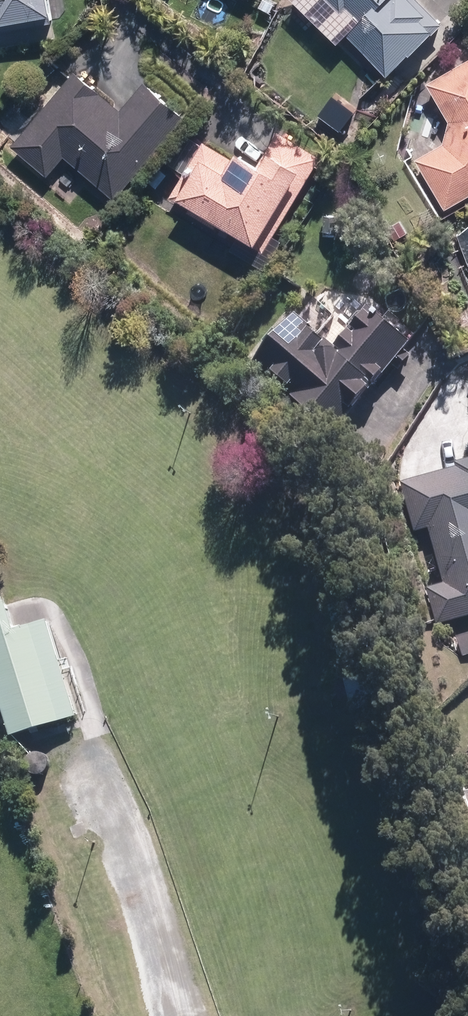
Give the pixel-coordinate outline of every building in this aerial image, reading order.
[(11,13),(12,20),(63,12),(61,0),(0,0),(0,14),(11,13)] [(282,1),(288,8),(298,0),(282,0),(282,1)] [(343,42),(351,34),(396,74),(417,50),(419,51),(448,21),(426,0),(303,0),(343,42)] [(431,81),(454,122),(448,143),(419,160),(449,209),(467,198),(467,61),(431,81)] [(127,107),(82,69),(18,144),(54,175),(68,158),(118,200),(193,110),(153,76),(127,107)] [(210,140),(173,195),(191,205),(194,200),(272,243),(326,156),(282,131),(267,157),(247,146),(241,157),(210,140)] [(419,342),(378,307),(346,345),(306,310),(263,361),(344,431),(419,342)] [(460,460),(462,466),(407,479),(419,530),(434,526),(447,583),(431,587),(440,625),(467,617),(467,458),(460,460)] [(0,602),(0,679),(17,735),(85,714),(55,619),(26,628),(16,597),(0,602)] [(459,635),(466,657),(467,656),(467,632),(459,635)]
